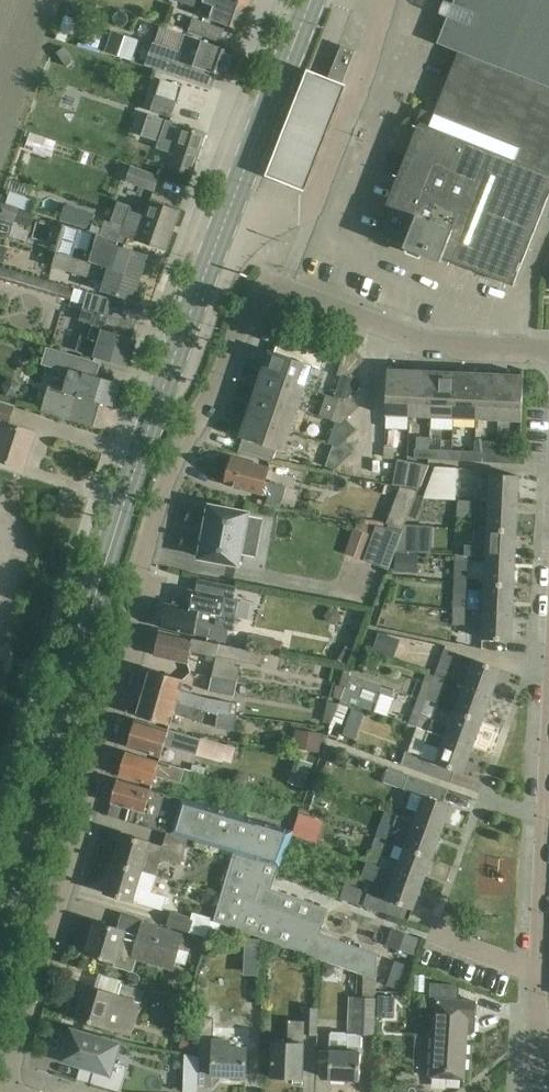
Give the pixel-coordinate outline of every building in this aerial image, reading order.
[(210,20),(241,30),(249,7),(229,0),(178,0),(178,1),(203,10),(206,3),(215,6),(210,20)] [(548,194),(548,0),(456,0),(454,4),(445,0),(440,14),(449,17),(439,42),(449,47),(459,52),(435,113),(425,110),(377,232),(395,239),(392,247),(403,251),(404,248),(439,262),(441,257),(513,285),(548,194)] [(64,14),(56,37),(66,40),(74,17),(64,14)] [(189,32),(200,36),(221,43),(225,30),(193,19),(189,32)] [(146,65),(149,66),(213,88),(218,74),(226,77),(234,52),(189,36),(188,37),(163,28),(158,43),(154,41),(146,65)] [(106,53),(124,59),(131,36),(113,30),(106,53)] [(247,34),(242,56),(252,59),(258,36),(247,34)] [(341,39),(329,69),(344,74),(355,45),(341,39)] [(346,94),(307,77),(269,184),(304,197),(346,94)] [(173,115),(178,101),(184,87),(163,80),(153,108),(173,115)] [(207,133),(186,126),(149,114),(142,135),(160,141),(157,148),(175,154),(171,166),(193,174),(207,133)] [(126,181),(155,192),(161,177),(132,166),(126,181)] [(26,181),(23,194),(49,201),(52,189),(26,181)] [(7,203),(32,212),(36,200),(11,191),(7,203)] [(127,236),(146,243),(167,250),(180,211),(151,201),(148,211),(132,206),(125,224),(107,218),(101,234),(124,242),(127,236)] [(16,221),(19,209),(2,205),(0,211),(0,216),(16,221)] [(90,261),(141,277),(147,256),(97,240),(99,234),(81,228),(72,257),(72,259),(88,264),(90,261)] [(88,264),(72,259),(72,257),(57,252),(53,267),(106,282),(103,290),(134,300),(141,277),(90,261),(88,264)] [(77,302),(85,305),(80,321),(94,326),(90,339),(85,337),(81,339),(79,347),(81,351),(96,355),(96,356),(129,366),(137,341),(104,331),(108,316),(119,319),(124,304),(0,267),(0,280),(77,302)] [(328,350),(320,346),(282,334),(276,354),(269,352),(264,365),(259,363),(256,372),(261,374),(305,389),(313,367),(321,370),(328,350)] [(50,386),(42,411),(73,421),(94,427),(102,402),(113,405),(119,384),(98,378),(90,375),(94,362),(49,348),(45,363),(72,372),(66,391),(50,386)] [(345,353),(338,374),(337,375),(342,376),(347,378),(352,373),(366,361),(356,350),(350,355),(345,353)] [(396,365),(387,365),(385,415),(409,416),(411,370),(410,370),(396,370),(396,365)] [(411,370),(409,416),(431,417),(433,371),(419,371),(420,366),(410,365),(410,370),(411,370)] [(433,371),(431,417),(454,418),(456,371),(455,371),(441,371),(442,366),(433,366),(433,371)] [(478,373),(476,373),(464,372),(465,367),(455,367),(455,371),(456,371),(454,418),(476,419),(478,373)] [(476,419),(499,420),(501,374),(500,374),(486,373),(486,368),(476,368),(476,373),(478,373),(476,419)] [(509,374),(509,369),(500,369),(500,374),(501,374),(499,420),(522,421),(524,375),(509,374)] [(347,378),(342,376),(334,397),(339,399),(345,401),(350,396),(362,385),(352,373),(347,378)] [(248,394),(253,395),(298,410),(305,389),(261,374),(256,387),(251,385),(248,394)] [(12,378),(4,383),(4,392),(12,397),(20,392),(20,383),(12,378)] [(241,415),(246,416),(290,432),(298,410),(253,395),(248,408),(244,407),(241,415)] [(345,401),(339,399),(331,420),(336,421),(343,424),(347,420),(360,407),(350,396),(345,401)] [(24,468),(35,432),(9,424),(14,407),(0,402),(0,460),(24,468)] [(290,432),(246,416),(241,429),(237,428),(234,437),(243,440),(238,454),(272,464),(276,451),(283,454),(290,432)] [(343,424),(336,421),(328,443),(333,444),(340,447),(344,443),(357,430),(347,420),(343,424)] [(462,440),(462,451),(452,450),(451,460),(474,461),(474,451),(474,441),(462,440)] [(325,465),(326,466),(337,469),(354,454),(344,443),(340,447),(333,444),(325,465)] [(429,459),(429,449),(415,449),(414,458),(429,459)] [(429,449),(429,459),(451,460),(452,450),(429,449)] [(496,462),(496,453),(474,451),(474,461),(496,462)] [(518,454),(497,453),(496,453),(496,462),(518,463),(518,454)] [(225,486),(246,491),(260,495),(261,493),(283,499),(287,486),(265,480),(268,467),(233,458),(225,486)] [(398,460),(395,473),(419,477),(419,464),(398,460)] [(429,466),(420,464),(419,464),(419,477),(419,490),(429,466)] [(456,500),(458,468),(436,467),(425,498),(456,500)] [(393,485),(401,486),(401,487),(419,490),(419,477),(395,473),(393,485)] [(487,504),(516,506),(517,478),(489,476),(487,504)] [(405,527),(406,525),(419,490),(401,487),(388,523),(390,525),(389,528),(404,530),(405,527)] [(457,529),(471,530),(473,500),(459,500),(457,529)] [(486,531),(515,533),(516,506),(487,504),(486,531)] [(241,513),(203,506),(192,557),(231,565),(237,537),(251,540),(255,521),(240,518),(241,513)] [(406,525),(405,527),(404,530),(397,551),(419,553),(421,526),(406,525)] [(513,560),(515,533),(486,531),(475,530),(475,542),(466,542),(466,544),(465,557),(470,558),(470,556),(485,557),(485,558),(513,560)] [(455,583),(469,584),(470,558),(465,557),(456,557),(455,583)] [(483,585),(512,587),(513,560),(485,558),(483,585)] [(455,583),(454,609),(454,610),(467,611),(469,584),(455,583)] [(511,613),(512,587),(483,585),(482,612),(511,613)] [(160,627),(182,632),(193,634),(193,638),(209,641),(212,626),(222,628),(235,631),(240,601),(223,597),(223,596),(187,589),(185,602),(172,600),(172,604),(165,603),(160,627)] [(434,637),(466,643),(467,611),(454,610),(454,609),(434,609),(434,637)] [(481,639),(487,639),(509,640),(511,613),(482,612),(481,639)] [(193,638),(159,631),(155,655),(187,661),(189,651),(208,655),(207,660),(216,663),(213,678),(238,683),(240,667),(237,666),(238,660),(264,665),(266,653),(247,649),(218,643),(209,641),(193,638)] [(250,634),(247,649),(266,653),(281,656),(284,641),(250,634)] [(346,647),(339,659),(346,664),(354,651),(346,647)] [(448,681),(458,654),(446,649),(436,676),(436,677),(448,681)] [(499,671),(479,664),(472,661),(462,687),(490,696),(499,671)] [(337,685),(334,698),(376,712),(382,695),(393,699),(396,691),(351,675),(353,669),(346,666),(341,686),(337,685)] [(151,670),(143,694),(204,711),(218,715),(219,713),(220,714),(220,712),(231,714),(233,703),(209,698),(180,690),(183,680),(151,670)] [(438,707),(448,681),(436,677),(436,676),(428,673),(419,700),(438,707)] [(238,683),(213,678),(210,694),(224,697),(235,699),(238,683)] [(393,702),(406,706),(411,687),(398,683),(393,702)] [(490,696),(462,687),(453,712),(480,722),(490,696)] [(201,723),(204,711),(143,694),(137,716),(169,725),(172,714),(201,723)] [(326,713),(327,700),(299,698),(298,711),(326,713)] [(429,731),(429,732),(471,747),(480,722),(453,712),(448,726),(433,720),(438,707),(419,700),(410,724),(429,731)] [(354,706),(344,730),(356,735),(365,710),(354,706)] [(220,714),(219,713),(218,715),(216,728),(235,731),(238,715),(231,714),(220,712),(220,714)] [(202,740),(199,739),(136,720),(127,747),(160,757),(163,747),(194,756),(223,764),(224,761),(233,763),(238,747),(202,738),(202,740)] [(335,744),(338,725),(311,721),(308,739),(335,744)] [(399,765),(428,775),(448,783),(453,770),(462,773),(471,747),(429,732),(421,757),(404,751),(399,765)] [(328,760),(336,764),(341,751),(333,747),(328,760)] [(184,769),(147,758),(126,752),(119,775),(152,785),(155,777),(180,785),(184,769)] [(447,789),(427,781),(389,768),(384,782),(423,797),(414,822),(440,832),(449,806),(442,803),(447,789)] [(168,833),(189,839),(235,853),(233,861),(261,869),(277,876),(293,834),(294,831),(139,786),(117,779),(110,803),(130,808),(126,820),(168,833)] [(377,837),(389,842),(395,826),(410,832),(404,847),(431,857),(440,832),(414,822),(386,810),(377,837)] [(294,831),(293,834),(317,842),(324,821),(300,813),(294,831)] [(189,839),(168,833),(164,847),(150,842),(121,833),(112,863),(157,876),(158,876),(156,875),(161,858),(182,864),(189,839)] [(373,846),(367,862),(380,867),(384,856),(386,851),(373,846)] [(399,862),(384,856),(380,867),(421,883),(431,857),(404,847),(399,862)] [(261,869),(233,861),(215,922),(319,959),(328,937),(320,934),(322,926),(328,910),(272,889),(277,876),(261,869)] [(367,862),(361,876),(375,881),(376,878),(391,884),(386,899),(412,908),(421,883),(380,867),(367,862)] [(104,892),(125,898),(164,911),(168,897),(153,892),(157,876),(112,863),(104,892)] [(362,905),(367,892),(345,884),(340,897),(362,905)] [(168,925),(207,936),(213,918),(194,912),(192,918),(172,912),(168,925)] [(134,972),(137,960),(172,970),(183,934),(141,922),(137,935),(124,931),(124,930),(95,921),(85,953),(115,962),(114,966),(131,971),(134,972)] [(418,955),(424,939),(393,928),(388,944),(418,955)] [(319,959),(364,975),(364,976),(376,980),(377,955),(328,937),(319,959)] [(248,939),(247,973),(259,974),(260,939),(248,939)] [(131,971),(128,980),(138,983),(140,976),(136,973),(134,972),(131,971)] [(373,1036),(375,991),(376,980),(364,976),(364,998),(350,998),(348,1034),(332,1033),(331,1050),(330,1050),(329,1079),(361,1081),(363,1035),(373,1036)] [(428,999),(436,1000),(431,1070),(464,1072),(468,1016),(474,1017),(475,1002),(458,1001),(458,984),(430,982),(428,999)] [(76,1018),(103,1026),(130,1035),(143,991),(120,985),(117,994),(86,984),(76,1018)] [(303,1078),(304,1056),(305,1043),(305,1034),(318,1035),(318,1008),(304,1007),(304,1021),(290,1020),(289,1043),(274,1042),(272,1077),(303,1078)] [(200,1057),(200,1061),(213,1062),(212,1074),(230,1075),(230,1080),(241,1080),(241,1075),(245,1076),(248,1028),(215,1026),(216,1018),(202,1017),(200,1057)] [(71,1035),(67,1034),(61,1052),(65,1053),(64,1059),(95,1069),(91,1082),(121,1091),(128,1066),(113,1062),(119,1044),(72,1030),(71,1035)] [(185,1091),(199,1091),(200,1061),(200,1057),(186,1057),(185,1091)]
